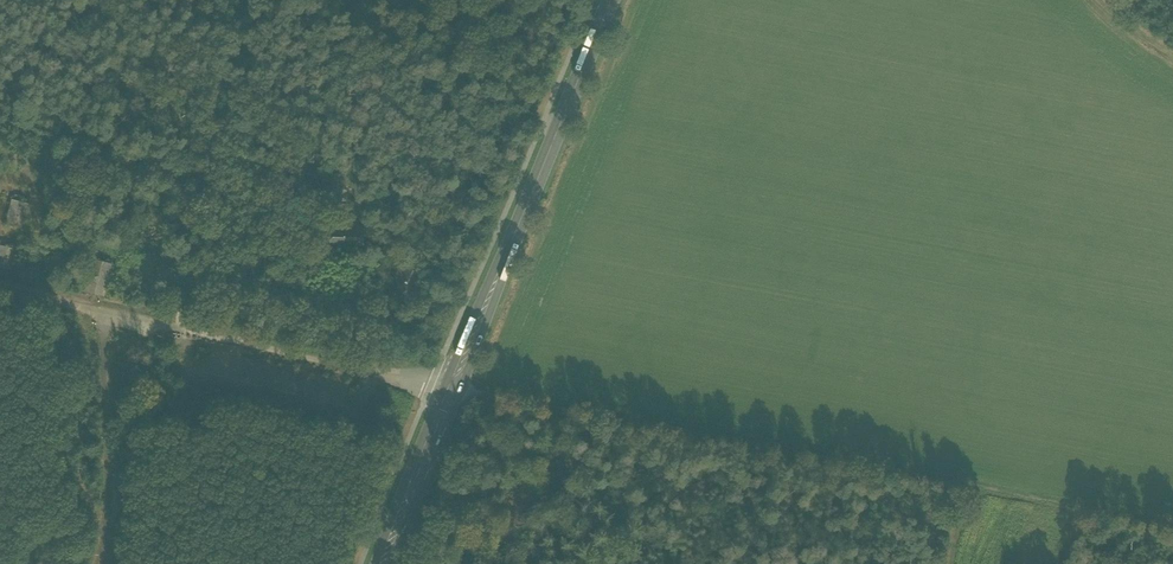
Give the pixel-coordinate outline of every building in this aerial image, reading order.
[(0,151),(0,164),(19,169),(22,156),(0,151)] [(23,197),(15,195),(14,200),(13,200),(6,225),(23,230),(30,205),(22,203),(23,197)] [(0,246),(0,268),(12,271),(18,251),(0,246)] [(418,275),(405,269),(396,291),(409,296),(418,275)] [(191,403),(170,398),(168,408),(189,413),(191,403)] [(69,437),(57,437),(57,455),(69,455),(69,437)]
